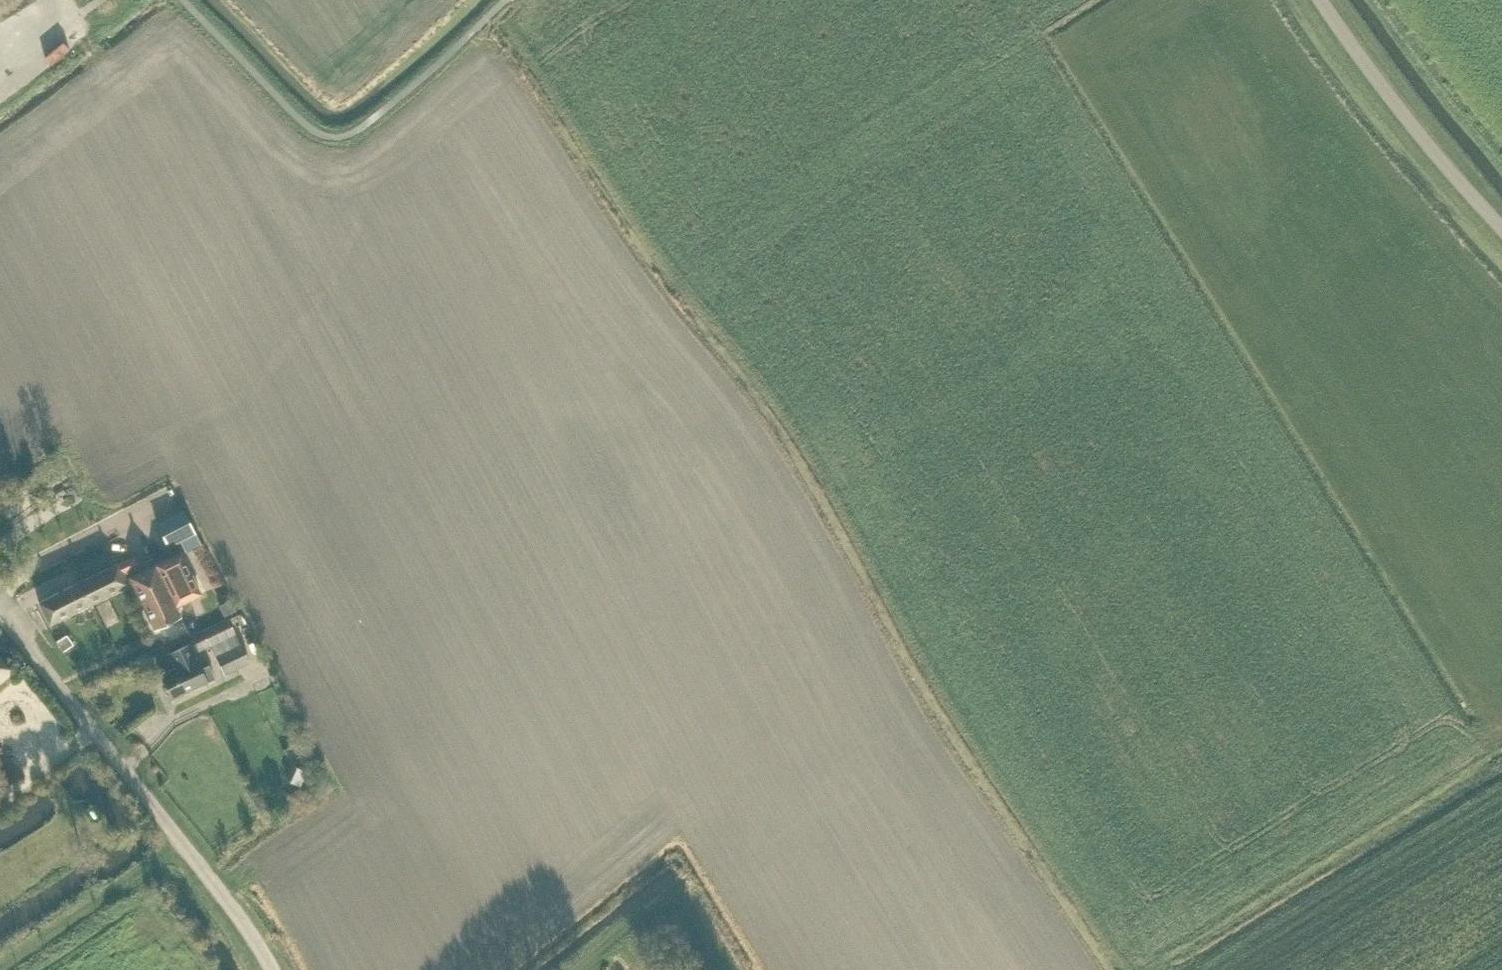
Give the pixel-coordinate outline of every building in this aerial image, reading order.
[(170,549),(195,536),(182,513),(158,526),(170,549)] [(155,564),(159,574),(175,606),(194,597),(201,594),(180,552),(174,555),(155,564)] [(118,563),(124,576),(140,568),(134,555),(118,563)] [(78,583),(89,605),(128,585),(124,576),(118,563),(78,583)] [(155,564),(129,577),(133,586),(151,623),(154,628),(156,627),(157,629),(181,618),(175,606),(159,574),(155,564)] [(38,602),(49,623),(49,624),(51,623),(89,605),(78,583),(38,602)] [(218,606),(224,617),(228,615),(235,611),(229,600),(223,604),(218,606)] [(212,651),(229,642),(237,639),(229,622),(227,619),(189,637),(197,653),(209,646),(212,651)] [(73,645),(66,635),(56,642),(63,652),(73,645)] [(250,663),(237,639),(229,642),(212,651),(219,666),(224,676),(250,663)] [(171,699),(208,682),(215,678),(209,665),(201,668),(196,658),(189,643),(166,653),(173,668),(159,675),(171,699)] [(12,672),(0,658),(0,683),(12,672)] [(300,786),(306,771),(292,765),(286,780),(300,786)]
